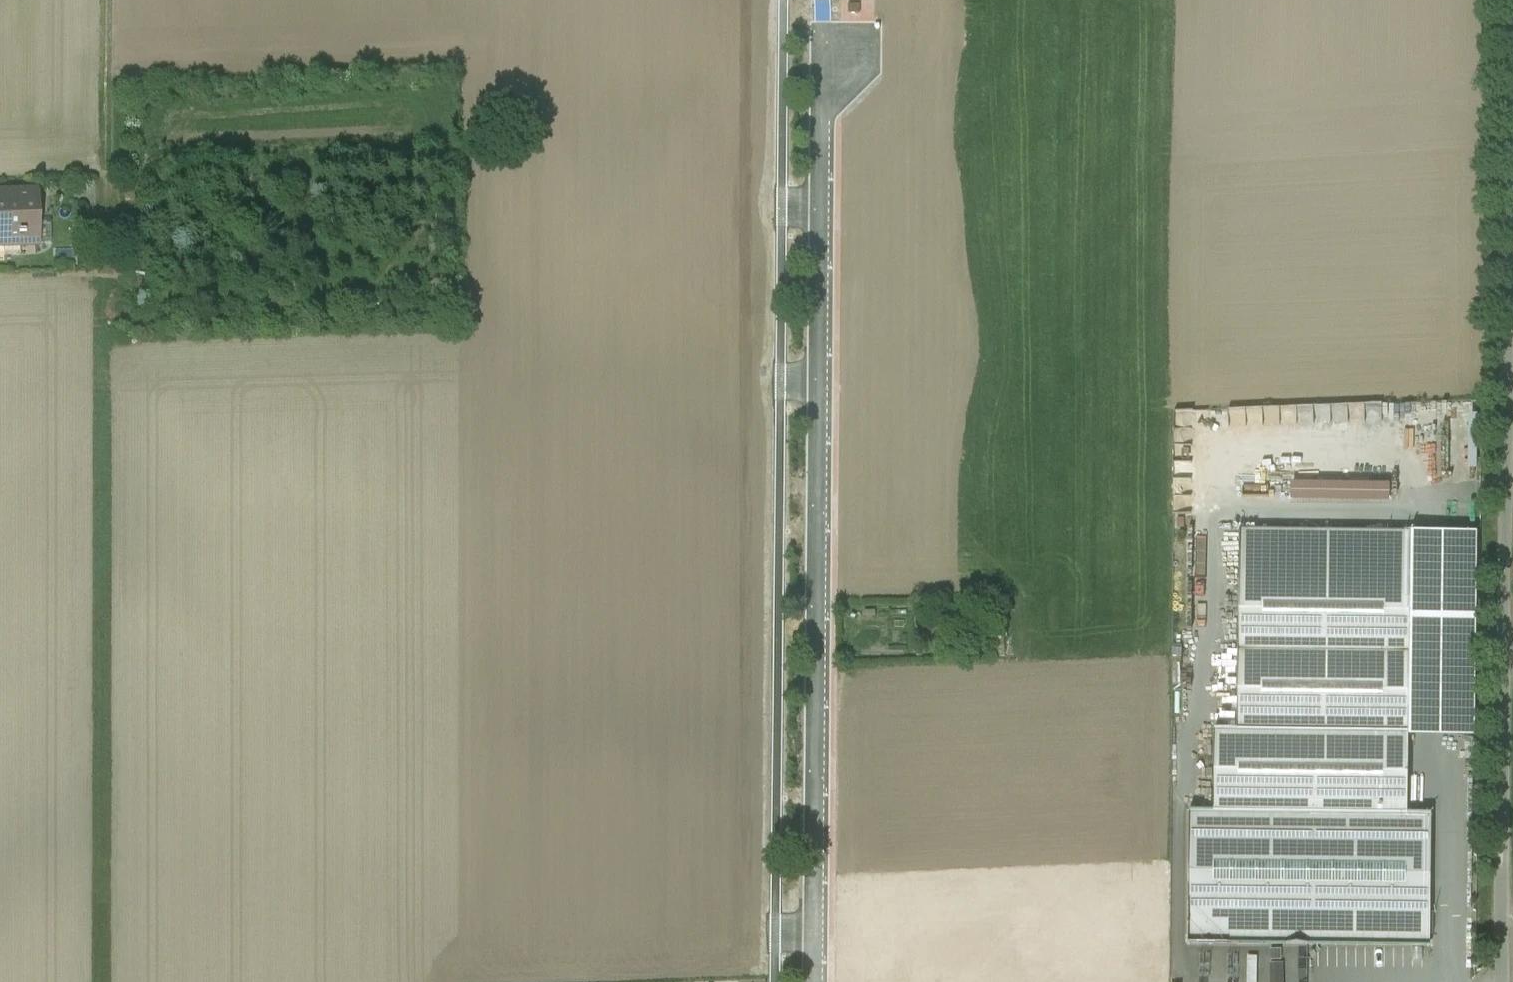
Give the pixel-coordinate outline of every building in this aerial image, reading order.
[(0,194),(0,244),(37,243),(35,193),(0,194)] [(1395,501),(1395,481),(1295,481),(1295,501),(1395,501)] [(1410,534),(1239,533),(1237,733),(1214,732),(1213,813),(1407,815),(1410,534)] [(1213,813),(1189,813),(1188,936),(1285,937),(1285,936),(1290,936),(1292,940),(1301,940),(1303,936),(1308,937),(1430,939),(1431,816),(1407,815),(1213,813)]
